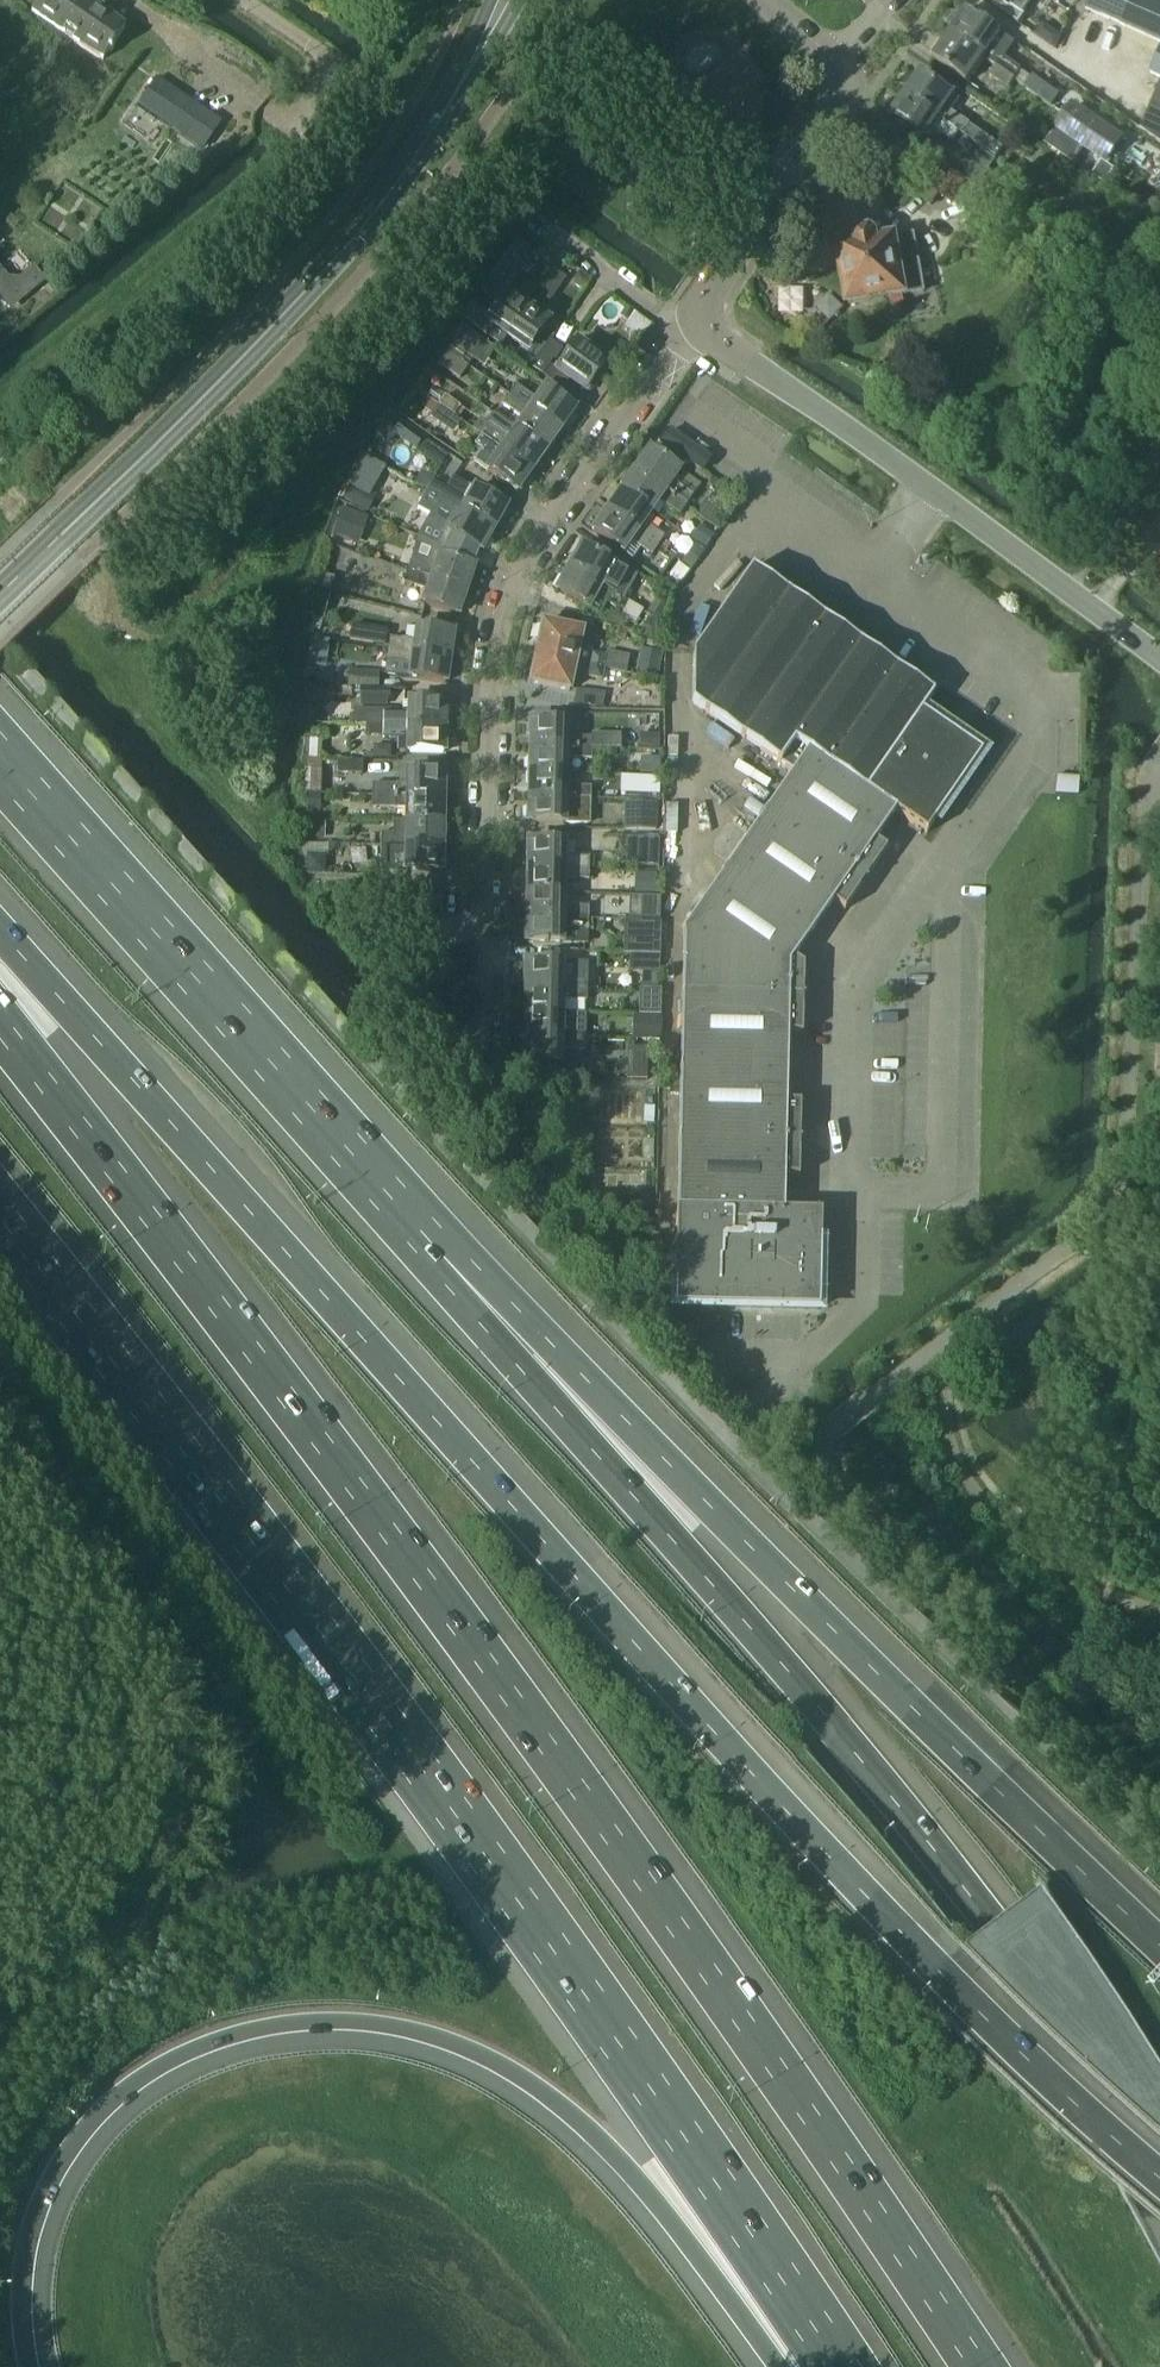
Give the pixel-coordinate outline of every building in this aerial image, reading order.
[(31,12),(66,36),(36,80),(86,114),(126,54),(117,48),(119,45),(115,42),(125,28),(83,0),(39,0),(31,12)] [(998,1),(993,8),(1019,26),(1025,16),(1023,15),(1033,0),(996,0),(998,1)] [(1086,10),(1159,42),(1159,0),(1091,0),(1086,10)] [(1004,61),(1015,44),(967,11),(966,13),(965,12),(957,24),(958,25),(951,36),(984,59),(996,67),(1015,80),(1021,72),(1004,61)] [(968,84),(984,59),(951,36),(943,47),(942,47),(934,58),(936,59),(934,61),(968,84)] [(1151,73),(1159,77),(1159,53),(1151,73)] [(1015,80),(996,67),(991,76),(1010,89),(1015,80)] [(908,93),(906,97),(959,133),(993,157),(1000,147),(966,124),(944,109),(953,97),(923,76),(922,78),(920,76),(912,87),(914,89),(910,95),(908,93)] [(221,123),(156,79),(138,106),(203,150),(221,123)] [(1148,110),(1159,115),(1159,82),(1148,110)] [(959,133),(906,97),(904,99),(906,100),(902,107),(900,105),(892,116),(894,118),(893,119),(923,140),(930,129),(941,136),(942,135),(953,143),(959,133)] [(1062,120),(1045,144),(1073,164),(1085,146),(1108,162),(1122,142),(1079,112),(1072,107),(1062,120)] [(1140,128),(1159,142),(1159,115),(1148,110),(1140,128)] [(951,204),(965,182),(936,163),(915,196),(931,206),(938,196),(951,204)] [(926,292),(922,268),(911,270),(910,262),(920,260),(916,236),(879,243),(878,238),(874,235),(862,237),(858,242),(859,247),(841,251),(852,306),(926,292)] [(579,273),(574,280),(577,288),(583,293),(591,282),(579,273)] [(469,308),(461,319),(499,346),(506,336),(528,304),(518,297),(514,298),(506,292),(493,310),(490,307),(483,317),(469,308)] [(536,339),(548,321),(539,315),(540,312),(528,304),(506,336),(521,346),(515,356),(524,363),(539,342),(536,339)] [(627,308),(620,317),(628,322),(634,313),(627,308)] [(472,358),(483,342),(463,329),(452,345),(472,358)] [(548,341),(531,366),(543,375),(549,366),(553,360),(555,361),(561,350),(548,341)] [(595,356),(575,342),(555,371),(549,366),(543,375),(569,393),(575,385),(585,392),(587,389),(591,390),(595,383),(594,379),(596,376),(598,378),(605,369),(603,368),(605,364),(608,366),(610,362),(597,353),(595,356)] [(467,365),(448,352),(439,365),(458,378),(467,365)] [(515,385),(509,395),(560,430),(566,421),(568,423),(575,412),(573,411),(574,409),(545,389),(537,400),(515,385)] [(509,395),(502,404),(524,419),(516,430),(548,452),(556,440),(554,439),(560,430),(509,395)] [(444,396),(438,405),(455,416),(461,407),(444,396)] [(438,425),(447,412),(438,405),(429,418),(438,425)] [(435,427),(408,409),(400,422),(426,440),(435,427)] [(478,420),(472,429),(481,436),(531,471),(537,462),(540,464),(548,452),(516,430),(493,414),(485,425),(478,420)] [(426,440),(400,422),(391,435),(417,453),(426,440)] [(710,460),(692,447),(670,432),(662,444),(702,472),(703,470),(710,460)] [(481,450),(473,461),(488,471),(517,492),(518,490),(520,492),(528,481),(525,480),(531,471),(481,436),(474,445),(481,450)] [(642,462),(635,471),(686,506),(692,497),(671,482),(679,470),(650,450),(649,452),(647,450),(639,461),(642,462)] [(627,478),(619,490),(651,512),(658,501),(680,515),(686,506),(635,471),(629,480),(627,478)] [(431,483),(426,491),(494,529),(499,520),(501,521),(507,510),(505,508),(506,507),(452,477),(444,491),(431,483)] [(350,485),(341,502),(365,514),(373,497),(350,485)] [(705,500),(696,513),(718,528),(737,501),(718,488),(708,502),(705,500)] [(614,503),(607,512),(658,547),(664,537),(643,523),(651,512),(619,490),(611,502),(614,503)] [(426,491),(416,510),(430,517),(418,539),(439,548),(472,562),(478,549),(481,551),(482,549),(484,551),(491,539),(488,538),(494,529),(426,491)] [(332,536),(350,542),(359,516),(340,510),(332,536)] [(599,519),(592,530),(594,531),(593,533),(632,560),(640,548),(651,556),(658,547),(607,512),(601,520),(599,519)] [(690,567),(703,548),(695,543),(682,562),(690,567)] [(575,560),(570,569),(623,599),(629,589),(628,589),(635,578),(624,571),(613,564),(582,547),(581,549),(579,547),(572,559),(575,560)] [(411,560),(407,572),(465,592),(469,582),(471,582),(475,570),(473,569),(474,567),(470,566),(472,562),(439,548),(435,557),(439,559),(435,569),(411,560)] [(678,585),(689,570),(679,563),(668,579),(678,585)] [(562,577),(556,589),(558,590),(557,592),(588,609),(598,615),(605,603),(617,609),(623,599),(570,569),(564,579),(562,577)] [(798,1178),(800,1104),(785,1103),(787,1034),(802,1034),(803,966),(793,959),(832,903),(844,911),(886,850),(875,842),(895,812),(926,834),(982,754),(921,712),(933,694),(754,570),(695,655),(693,702),(794,772),(767,810),(763,816),(726,869),(722,874),(723,875),(685,930),(684,930),(674,1306),(746,1308),(771,1309),(771,1308),(818,1310),(820,1239),(821,1213),(783,1212),(784,1178),(798,1178)] [(330,591),(333,577),(317,572),(313,586),(330,591)] [(461,616),(468,593),(408,574),(404,585),(429,593),(425,607),(458,617),(459,615),(461,616)] [(322,619),(328,595),(312,590),(309,615),(322,619)] [(659,591),(647,612),(661,620),(673,598),(659,591)] [(648,620),(641,639),(658,646),(666,628),(648,620)] [(542,624),(538,644),(542,645),(540,655),(604,668),(606,657),(578,651),(582,632),(542,624)] [(390,638),(388,649),(449,658),(450,648),(453,648),(455,635),(452,635),(453,633),(417,628),(415,642),(390,638)] [(375,629),(373,645),(385,647),(387,631),(375,629)] [(386,661),(384,674),(410,678),(445,684),(445,682),(448,682),(450,669),(447,669),(449,658),(388,649),(386,661)] [(639,661),(636,675),(645,677),(657,679),(660,665),(662,655),(650,652),(648,663),(639,661)] [(534,663),(530,683),(569,691),(573,673),(602,679),(604,668),(540,655),(538,664),(534,663)] [(377,689),(378,672),(350,671),(349,687),(359,688),(377,689)] [(309,687),(302,701),(316,708),(323,694),(309,687)] [(387,706),(388,689),(377,689),(359,688),(358,704),(387,706)] [(601,707),(602,692),(577,689),(575,704),(601,707)] [(383,715),(383,726),(444,727),(444,717),(447,717),(447,704),(445,704),(445,702),(409,701),(409,715),(383,715)] [(528,724),(528,737),(530,737),(530,747),(591,749),(620,749),(620,735),(592,734),(592,737),(566,736),(566,722),(531,722),(531,724),(528,724)] [(447,752),(448,737),(445,737),(446,728),(384,726),(384,738),(410,738),(409,753),(445,754),(445,752),(447,752)] [(323,761),(323,737),(309,736),(308,760),(323,761)] [(527,759),(527,772),(565,773),(565,759),(591,760),(591,749),(530,747),(530,759),(527,759)] [(387,750),(373,750),(373,762),(387,762),(387,750)] [(660,760),(640,759),(640,773),(660,774),(660,760)] [(361,774),(361,761),(338,761),(337,773),(361,774)] [(372,784),(371,796),(443,797),(443,787),(446,787),(446,774),(443,774),(443,772),(408,771),(407,785),(372,784)] [(527,772),(527,785),(529,785),(529,797),(587,798),(588,787),(574,786),(575,773),(565,773),(527,772)] [(1055,777),(1055,795),(1077,796),(1078,778),(1055,777)] [(627,778),(626,795),(659,796),(660,779),(627,778)] [(308,796),(308,816),(320,816),(320,796),(308,796)] [(371,796),(371,807),(407,808),(407,821),(391,820),(391,821),(442,822),(443,797),(371,796)] [(590,823),(590,809),(591,798),(530,797),(530,807),(527,807),(527,819),(530,819),(529,821),(590,823)] [(624,830),(656,830),(656,803),(624,803),(624,830)] [(380,833),(380,846),(442,847),(442,822),(391,821),(390,833),(380,833)] [(323,837),(323,823),(309,823),(308,837),(323,837)] [(659,839),(643,839),(642,868),(658,869),(659,839)] [(525,844),(525,855),(528,855),(528,867),(589,869),(589,857),(563,856),(564,842),(528,842),(528,844),(525,844)] [(364,856),(365,846),(350,846),(350,856),(364,856)] [(380,846),(380,873),(407,874),(407,872),(441,872),(441,870),(444,870),(444,857),(442,857),(442,847),(380,846)] [(528,867),(527,892),(563,893),(563,879),(589,880),(589,869),(528,867)] [(635,872),(635,893),(659,894),(659,872),(635,872)] [(527,892),(526,917),(588,918),(588,907),(562,907),(563,893),(527,892)] [(649,907),(648,919),(661,920),(662,908),(649,907)] [(524,929),(523,940),(526,940),(526,943),(562,943),(584,944),(584,930),(588,930),(588,918),(526,917),(526,929),(524,929)] [(659,956),(660,925),(638,925),(638,938),(624,938),(624,955),(659,956)] [(523,963),(523,976),(525,976),(525,987),(587,988),(587,977),(561,976),(561,962),(526,962),(526,964),(523,963)] [(659,986),(659,971),(641,971),(641,986),(659,986)] [(525,987),(525,1012),(560,1013),(561,999),(586,999),(587,988),(525,987)] [(525,1012),(524,1036),(586,1038),(586,1013),(560,1013),(525,1012)] [(660,1040),(660,1015),(632,1015),(632,1040),(660,1040)] [(521,1048),(521,1060),(524,1060),(524,1062),(559,1063),(560,1049),(585,1049),(586,1038),(524,1036),(524,1048),(521,1048)] [(647,1080),(648,1048),(630,1048),(629,1079),(647,1080)]
